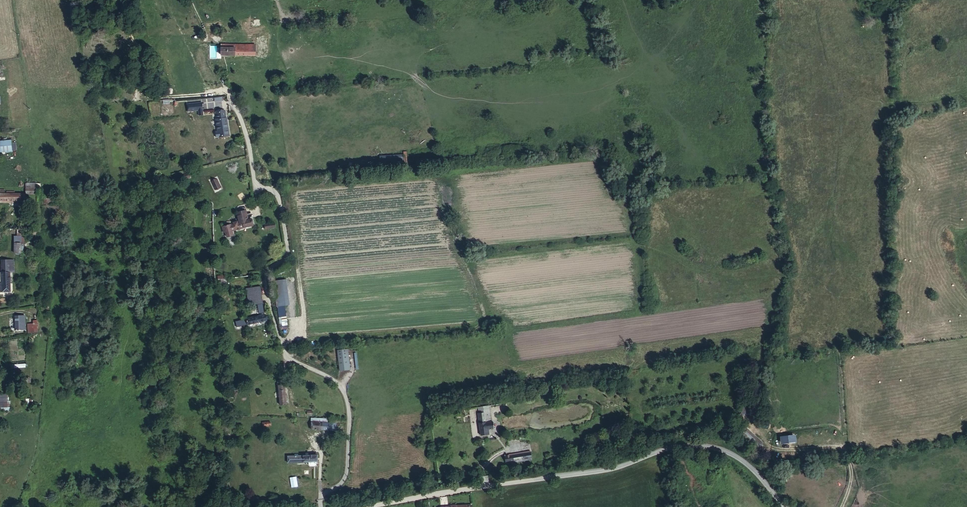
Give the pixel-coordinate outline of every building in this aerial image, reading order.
[(240,48),(224,48),(224,56),(263,56),(263,45),(241,46),(240,48)] [(205,102),(193,103),(193,111),(206,110),(205,102)] [(222,119),(219,119),(219,120),(220,130),(217,130),(217,138),(231,137),(228,118),(222,119)] [(215,190),(222,187),(217,177),(210,180),(215,190)] [(25,190),(36,191),(37,183),(26,182),(25,190)] [(14,193),(4,192),(4,196),(0,196),(0,203),(21,203),(22,197),(14,197),(14,193)] [(225,231),(248,229),(247,222),(241,223),(241,219),(235,220),(236,223),(232,224),(228,224),(216,226),(217,227),(219,227),(219,232),(220,236),(226,235),(225,231)] [(17,261),(3,261),(3,275),(10,274),(17,274),(17,261)] [(10,274),(3,275),(0,275),(0,295),(11,295),(10,274)] [(246,277),(250,304),(258,303),(255,277),(246,277)] [(286,287),(276,288),(281,313),(290,311),(286,287)] [(32,319),(32,323),(27,323),(27,333),(38,332),(38,319),(32,319)] [(262,319),(242,321),(243,327),(263,325),(262,319)] [(348,348),(337,349),(338,370),(350,370),(348,348)] [(11,364),(11,372),(25,372),(25,364),(11,364)] [(285,385),(278,386),(281,408),(287,407),(285,385)] [(7,394),(0,394),(0,407),(3,407),(3,410),(10,410),(10,401),(7,401),(7,394)] [(488,410),(481,411),(483,426),(490,424),(488,410)] [(339,423),(310,424),(310,429),(311,430),(335,428),(335,435),(340,434),(340,424),(339,423)] [(490,424),(483,426),(484,426),(485,434),(493,432),(491,425),(490,424)] [(796,434),(780,435),(781,443),(796,442),(796,434)] [(319,454),(288,457),(289,462),(311,461),(318,460),(320,460),(319,454)] [(530,455),(521,456),(523,463),(531,462),(530,455)]
